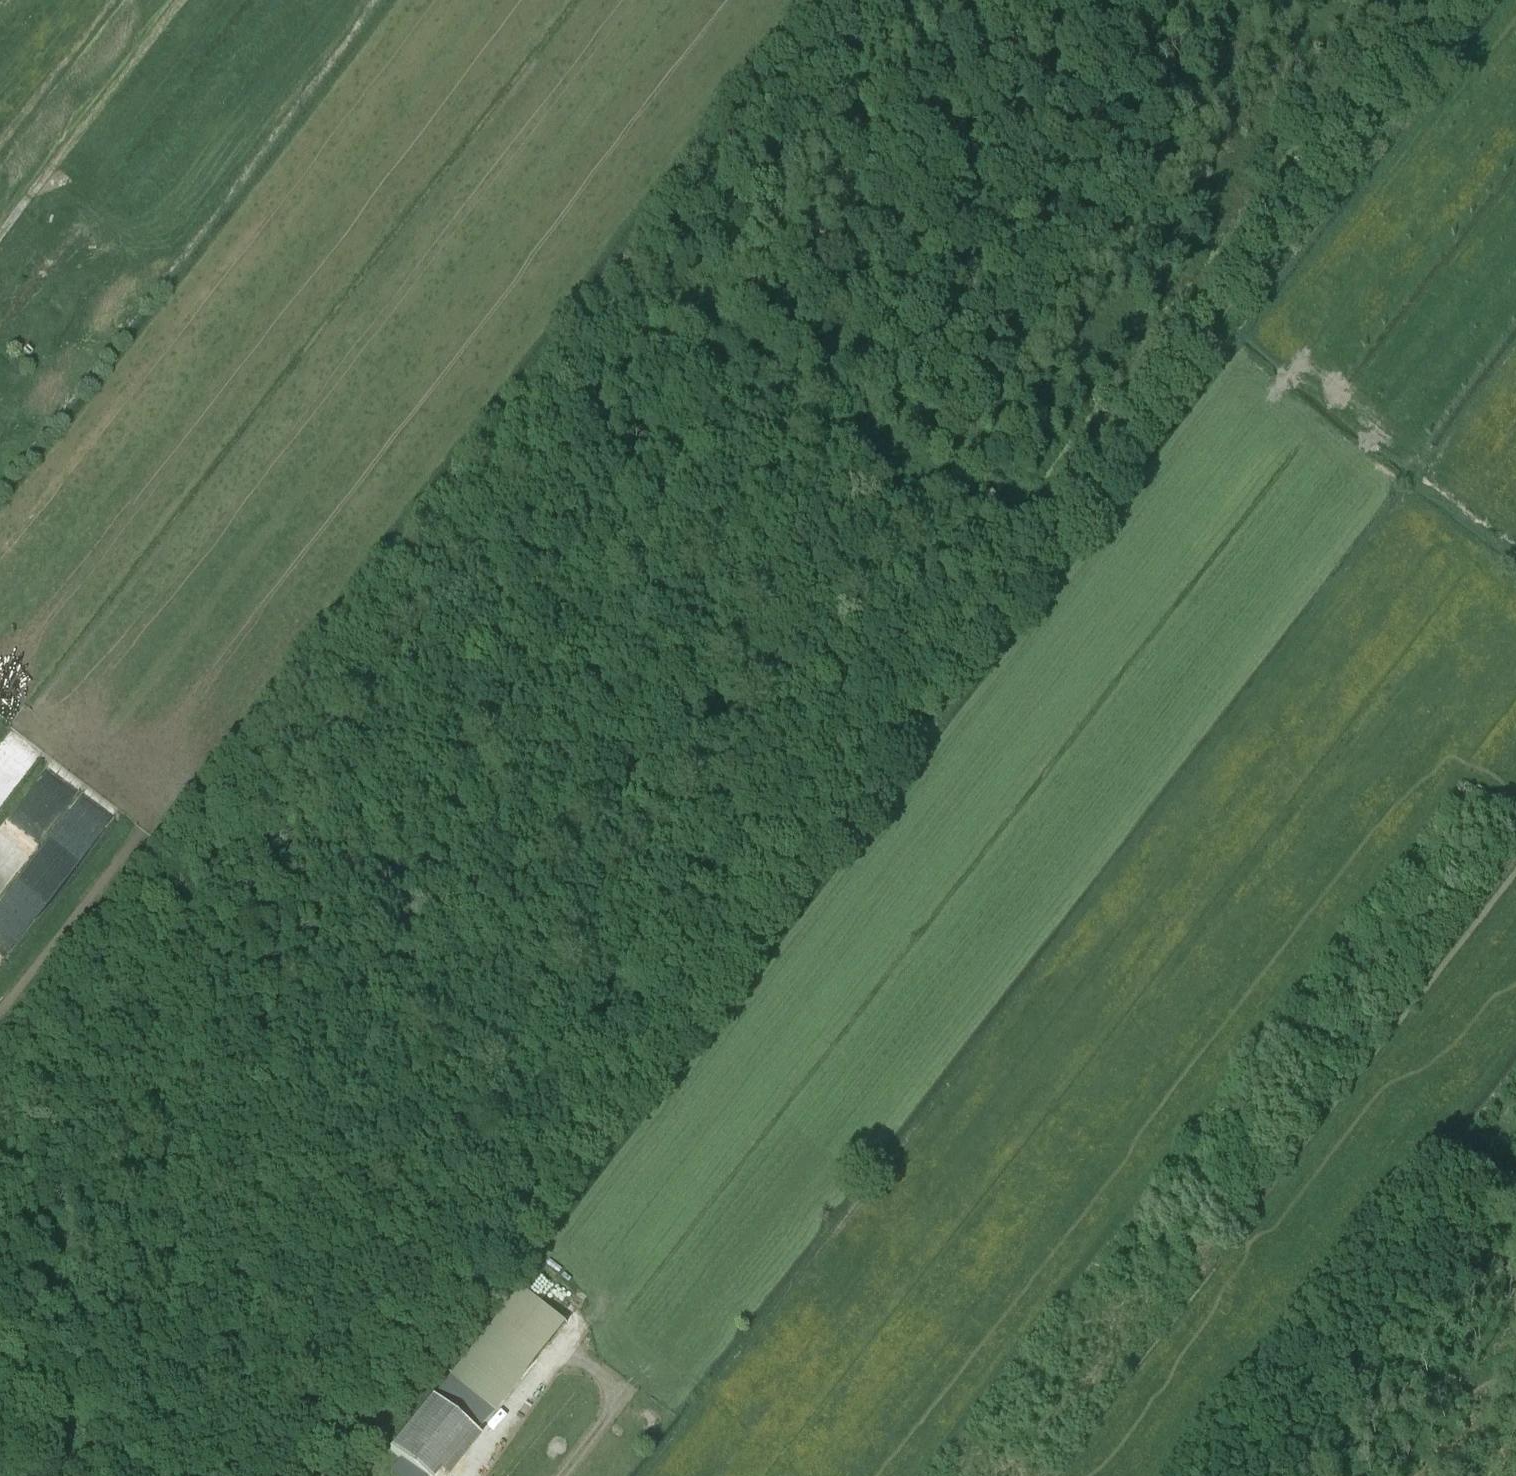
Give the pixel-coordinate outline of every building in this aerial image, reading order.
[(523,1284),(451,1388),(460,1395),(490,1416),(484,1425),(494,1432),(572,1319),(523,1284)] [(454,1475),(458,1475),(491,1434),(439,1394),(397,1448),(433,1475),(447,1475),(450,1473),(454,1475)]
